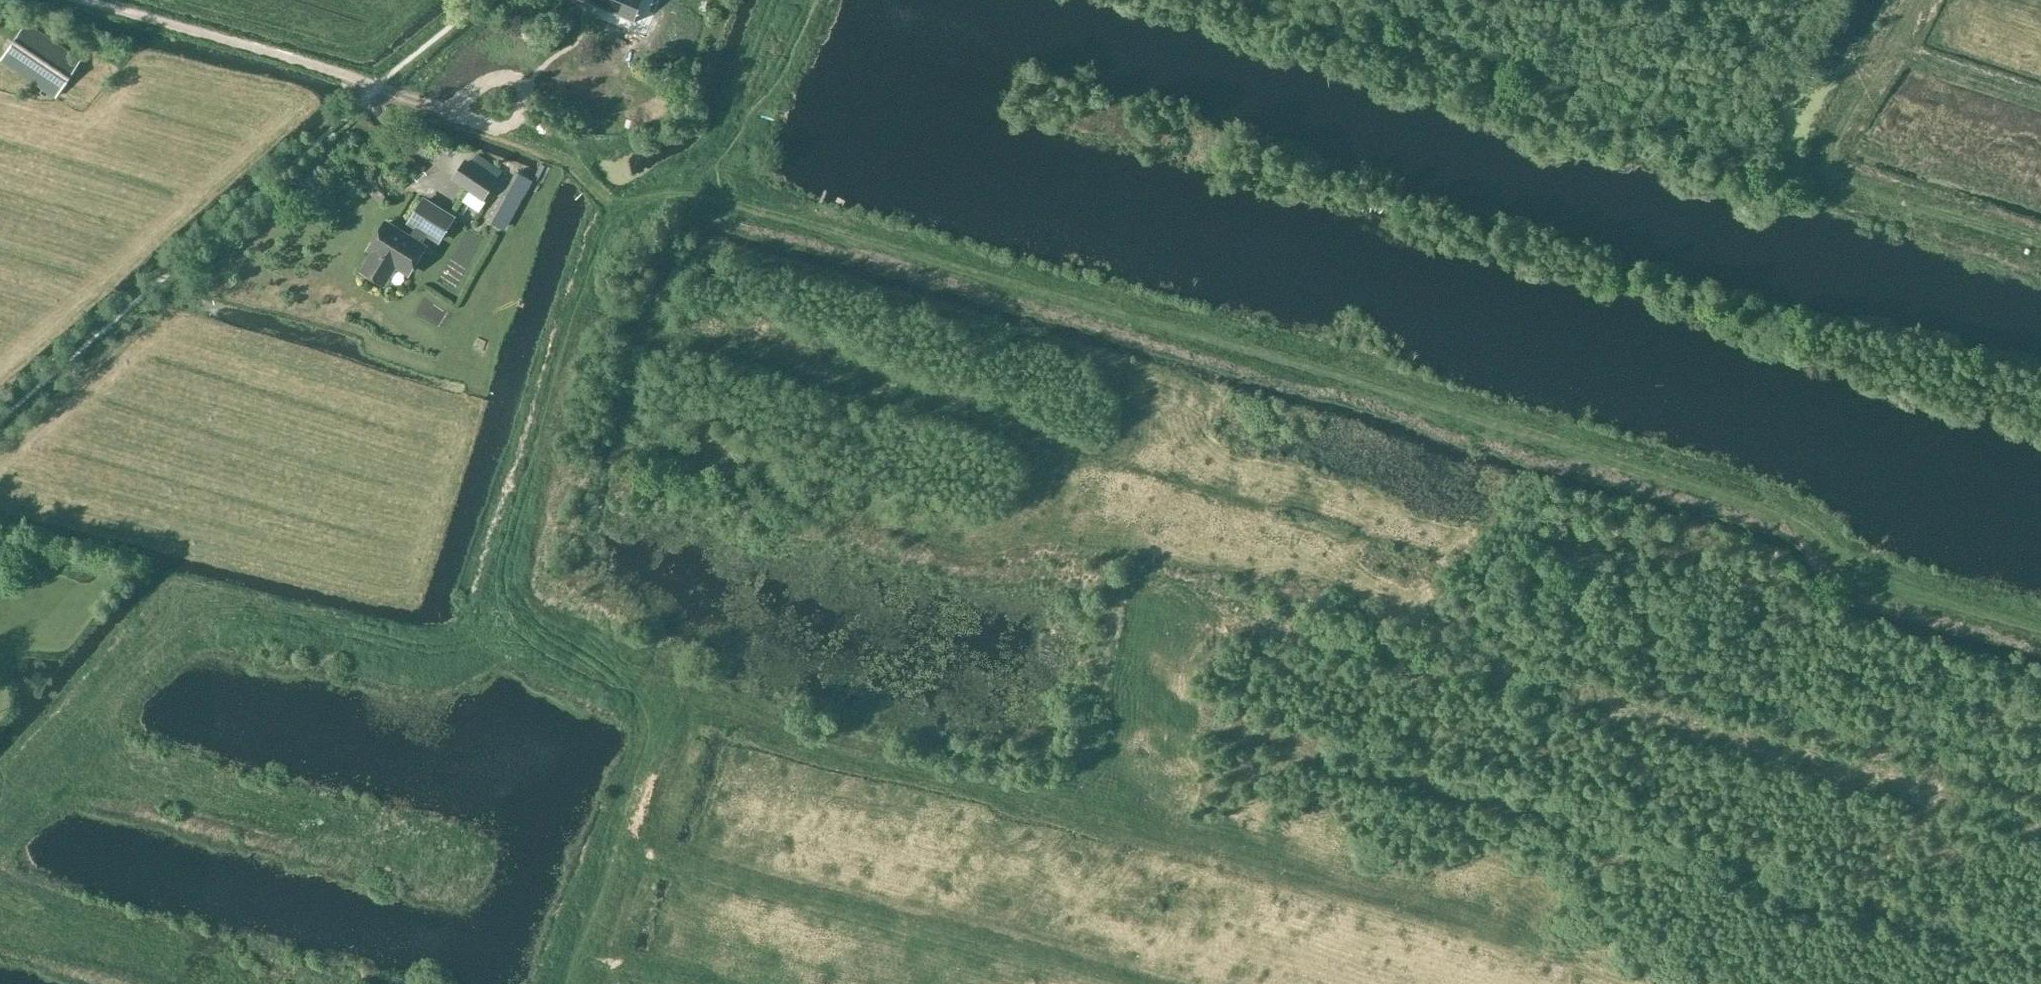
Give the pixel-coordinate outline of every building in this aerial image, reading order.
[(577,0),(634,24),(644,0),(577,0)] [(80,60),(25,23),(0,60),(55,97),(80,60)] [(10,81),(14,71),(0,65),(0,76),(10,81)] [(467,157),(452,178),(483,200),(497,179),(467,157)] [(505,192),(518,201),(530,179),(517,171),(505,192)] [(439,241),(453,218),(424,200),(410,222),(416,226),(407,241),(398,235),(400,232),(386,223),(370,249),(375,252),(363,271),(383,284),(395,265),(409,273),(425,247),(421,245),(428,234),(439,241)]
